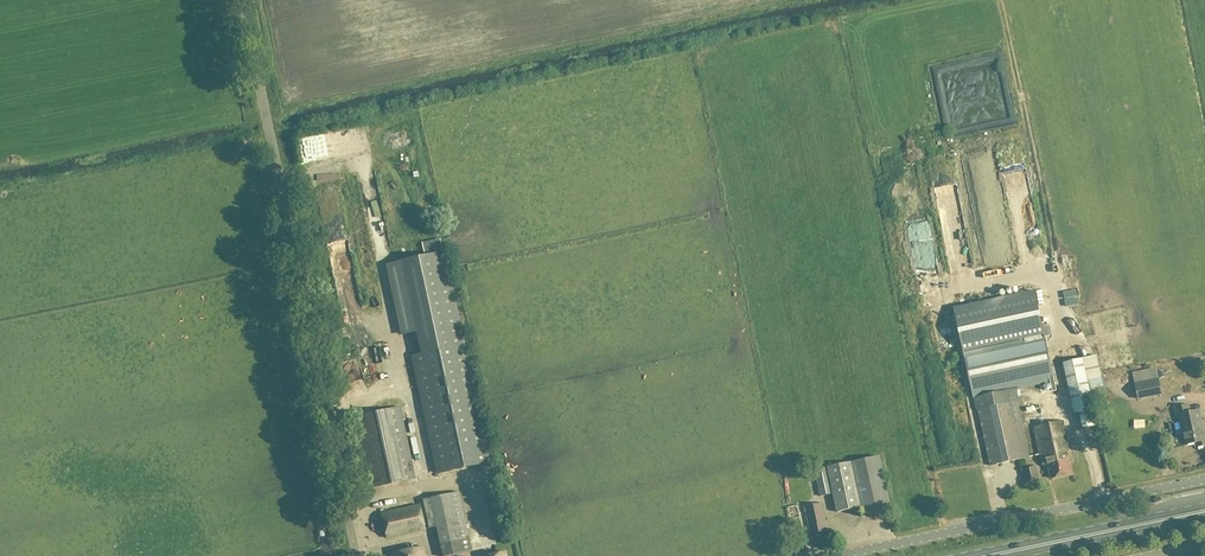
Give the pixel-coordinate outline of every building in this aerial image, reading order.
[(350,133),(301,141),(305,166),(317,164),(314,143),(319,142),(322,162),(349,158),(347,143),(351,142),(350,133)] [(350,236),(330,241),(332,249),(352,243),(350,236)] [(961,273),(975,271),(971,245),(957,247),(961,273)] [(424,354),(412,356),(437,474),(487,463),(442,253),(392,263),(407,333),(419,331),(424,354)] [(954,309),(976,411),(977,410),(989,466),(1023,458),(1011,403),(1021,401),(1018,389),(1053,381),(1033,291),(954,309)] [(1097,426),(1086,378),(1081,359),(1062,363),(1074,414),(1079,413),(1082,429),(1097,426)] [(1132,376),(1137,399),(1161,395),(1156,371),(1132,376)] [(1033,403),(1022,405),(1024,418),(1035,417),(1033,403)] [(1198,410),(1189,412),(1187,405),(1175,408),(1176,416),(1179,416),(1185,445),(1194,443),(1195,448),(1204,446),(1204,426),(1201,427),(1198,410)] [(399,407),(389,409),(355,417),(370,488),(414,479),(399,407)] [(1061,422),(1034,428),(1042,465),(1047,464),(1050,479),(1070,474),(1066,453),(1068,452),(1061,422)] [(814,471),(820,496),(820,497),(832,494),(836,513),(861,507),(862,515),(890,509),(879,457),(826,468),(814,471)] [(1036,467),(1029,469),(1021,471),(1024,482),(1039,479),(1036,467)] [(435,529),(441,555),(448,555),(471,551),(458,492),(422,500),(428,528),(435,526),(435,529)] [(804,507),(810,535),(827,531),(821,503),(804,507)] [(419,505),(380,514),(385,538),(424,530),(419,505)] [(389,555),(423,555),(421,547),(388,554),(389,555)]
